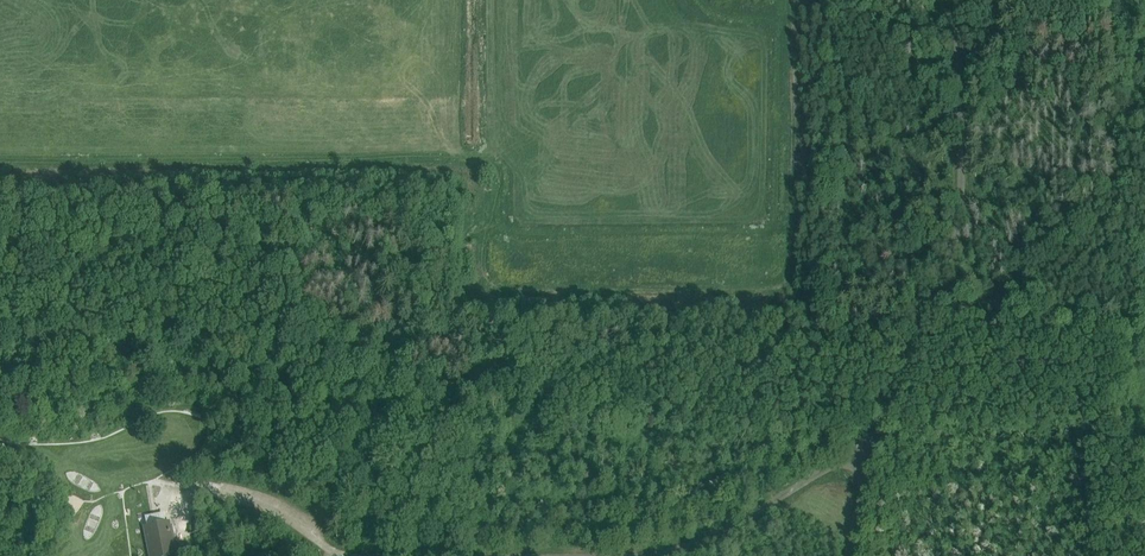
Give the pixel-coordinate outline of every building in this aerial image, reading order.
[(80,471),(83,463),(72,459),(69,468),(80,471)] [(144,515),(146,525),(165,522),(163,511),(144,515)] [(149,555),(176,555),(169,521),(165,522),(156,524),(146,525),(143,526),(149,555)] [(209,522),(194,522),(194,534),(209,533),(209,522)]
